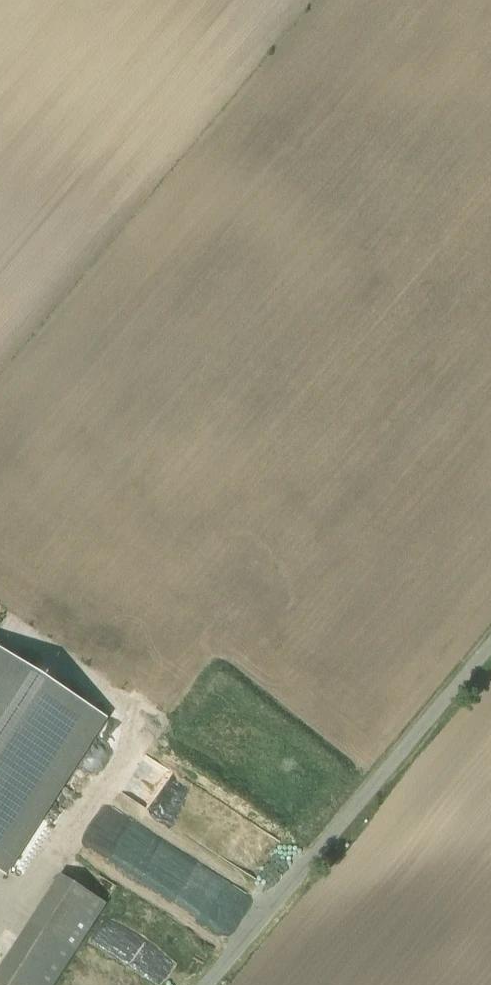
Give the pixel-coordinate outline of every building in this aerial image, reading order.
[(107,719),(0,650),(0,871),(7,875),(107,719)] [(107,903),(61,874),(0,970),(0,984),(54,984),(107,903)]
